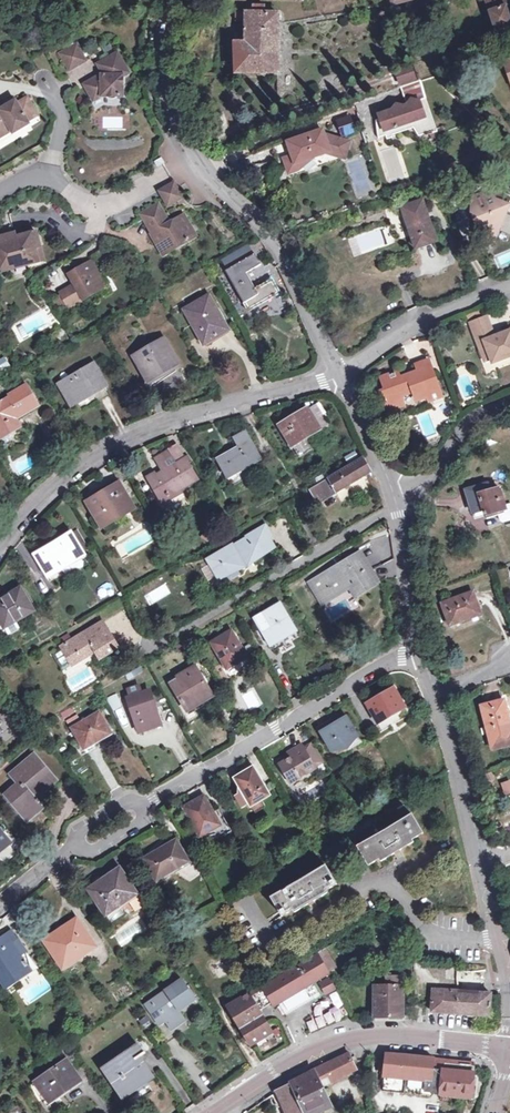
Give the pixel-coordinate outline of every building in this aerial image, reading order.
[(495,32),(509,26),(509,20),(503,0),(485,0),(495,32)] [(236,14),(236,21),(246,21),(246,43),(235,44),(236,74),(279,74),(279,16),(269,15),(269,9),(259,9),(259,11),(250,11),(250,14),(236,14)] [(77,47),(70,51),(79,66),(86,62),(77,47)] [(79,66),(70,51),(61,56),(70,72),(79,66)] [(123,98),(123,79),(129,75),(118,56),(100,67),(104,73),(103,79),(86,89),(94,102),(101,98),(123,98)] [(394,71),(399,85),(415,79),(410,66),(394,71)] [(425,98),(419,81),(398,89),(404,106),(396,106),(391,110),(378,115),(379,119),(375,121),(378,138),(384,135),(386,139),(391,137),(391,135),(412,127),(418,135),(423,133),(424,135),(436,130),(425,98)] [(0,130),(4,136),(11,132),(14,135),(29,125),(28,122),(37,116),(27,99),(17,105),(15,101),(11,104),(4,108),(0,110),(0,131),(0,130)] [(334,118),(338,135),(353,132),(349,115),(334,118)] [(278,164),(285,161),(291,178),(345,161),(350,145),(325,136),(323,133),(273,150),(278,164)] [(175,184),(166,189),(174,205),(183,199),(175,184)] [(486,225),(490,236),(495,234),(508,205),(493,199),(494,197),(491,188),(471,195),(475,205),(473,205),(475,211),(472,212),(478,228),(486,225)] [(174,205),(166,189),(160,193),(168,207),(174,205)] [(416,248),(436,241),(422,199),(401,206),(416,248)] [(153,235),(160,247),(166,243),(170,245),(174,253),(198,238),(185,218),(172,225),(160,205),(142,215),(145,221),(147,220),(155,234),(153,235)] [(6,237),(14,235),(9,216),(0,219),(0,235),(5,234),(6,237)] [(400,218),(394,220),(400,239),(406,237),(400,218)] [(6,237),(0,239),(0,274),(14,270),(14,268),(26,265),(27,266),(39,263),(36,250),(40,249),(36,234),(16,240),(7,242),(6,237)] [(166,243),(160,247),(166,257),(174,253),(170,245),(166,243)] [(222,257),(229,269),(254,254),(247,243),(222,257)] [(36,250),(39,263),(44,262),(40,249),(36,250)] [(254,254),(229,269),(225,271),(249,312),(272,298),(264,283),(254,288),(245,273),(260,265),(255,254),(254,254)] [(84,301),(102,291),(97,283),(102,281),(91,263),(69,276),(75,286),(60,294),(68,308),(83,300),(84,301)] [(264,283),(272,298),(280,294),(272,279),(264,283)] [(97,283),(102,291),(106,288),(102,281),(97,283)] [(228,331),(222,321),(216,311),(208,296),(184,310),(203,342),(214,336),(215,338),(228,331)] [(216,311),(222,321),(225,319),(219,309),(216,311)] [(481,350),(486,348),(490,358),(492,363),(509,356),(509,329),(501,333),(502,335),(494,337),(493,336),(486,317),(470,323),(481,350)] [(298,336),(303,333),(300,326),(294,329),(298,336)] [(150,382),(178,367),(163,340),(135,356),(150,382)] [(486,348),(481,350),(484,360),(490,358),(486,348)] [(0,357),(0,370),(9,364),(3,355),(0,357)] [(419,377),(432,372),(428,360),(414,365),(417,372),(419,377)] [(92,364),(61,382),(74,405),(94,393),(95,394),(105,388),(92,364)] [(441,396),(432,372),(419,377),(417,372),(406,376),(408,382),(401,384),(399,378),(397,372),(380,378),(384,390),(380,392),(387,410),(403,404),(399,395),(412,391),(415,399),(426,395),(428,401),(441,396)] [(18,428),(13,419),(38,404),(26,384),(9,395),(10,396),(0,402),(0,436),(1,438),(18,428)] [(309,410),(320,429),(328,424),(317,405),(309,410)] [(292,446),(320,429),(309,410),(281,427),(292,446)] [(240,448),(232,453),(233,455),(219,463),(227,479),(244,469),(244,468),(260,459),(246,433),(235,439),(240,448)] [(170,467),(186,458),(177,445),(169,450),(174,457),(166,462),(170,467)] [(147,478),(161,500),(168,496),(171,501),(184,494),(182,491),(200,481),(186,458),(170,467),(166,462),(174,457),(169,450),(154,458),(163,473),(157,476),(155,473),(147,478)] [(364,460),(329,481),(337,493),(371,473),(368,467),(364,460)] [(107,490),(99,495),(88,502),(103,527),(134,508),(117,481),(105,487),(107,490)] [(319,504),(337,493),(329,481),(311,491),(319,504)] [(468,496),(489,490),(487,482),(466,489),(468,496)] [(489,490),(468,496),(474,515),(485,512),(486,517),(505,511),(504,509),(506,508),(499,487),(489,490)] [(168,496),(161,500),(164,505),(171,501),(168,496)] [(248,539),(236,546),(234,545),(209,560),(219,579),(238,568),(239,571),(248,565),(246,562),(250,559),(251,562),(275,548),(269,539),(272,538),(265,527),(247,538),(248,539)] [(73,535),(84,554),(89,551),(78,532),(73,535)] [(84,554),(73,535),(36,556),(49,577),(85,556),(84,554)] [(124,546),(116,550),(123,561),(130,557),(129,555),(124,546)] [(323,605),(352,588),(348,582),(355,577),(365,592),(378,583),(370,571),(361,555),(345,563),(347,566),(341,570),(339,567),(310,584),(323,605)] [(348,582),(352,588),(357,596),(365,592),(355,577),(348,582)] [(35,611),(22,589),(0,601),(0,621),(5,628),(10,637),(21,630),(16,622),(35,611)] [(467,623),(481,617),(472,592),(441,604),(450,626),(465,621),(467,623)] [(268,644),(295,628),(281,604),(254,619),(268,644)] [(69,635),(62,639),(65,645),(62,647),(63,649),(56,654),(63,666),(70,661),(73,666),(96,653),(100,660),(119,648),(104,622),(73,641),(69,635)] [(226,670),(248,657),(232,631),(211,643),(226,670)] [(379,646),(372,651),(376,659),(383,654),(379,646)] [(187,711),(205,701),(202,696),(210,692),(195,667),(178,677),(179,679),(170,684),(187,711)] [(130,682),(136,678),(132,672),(125,676),(130,682)] [(139,733),(158,726),(153,711),(156,710),(149,691),(142,693),(139,686),(128,689),(131,697),(127,698),(139,733)] [(397,713),(405,708),(394,688),(367,704),(376,722),(395,711),(397,713)] [(202,696),(205,701),(213,696),(210,692),(202,696)] [(122,706),(117,695),(106,700),(112,711),(122,706)] [(508,716),(504,700),(482,706),(492,749),(509,745),(509,716),(508,716)] [(67,718),(75,714),(72,709),(64,714),(67,718)] [(93,745),(104,739),(103,736),(110,732),(99,713),(81,723),(77,717),(68,722),(84,749),(92,744),(93,745)] [(347,718),(333,725),(331,721),(318,728),(332,752),(348,749),(358,736),(347,718)] [(303,749),(315,767),(323,763),(312,744),(303,749)] [(297,755),(291,759),(279,766),(290,785),(315,769),(315,767),(303,749),(302,746),(294,751),(297,755)] [(26,819),(41,806),(39,803),(40,801),(37,798),(36,799),(31,793),(42,784),(46,789),(47,788),(56,780),(34,755),(10,775),(20,787),(7,798),(26,819)] [(252,807),(270,796),(253,767),(231,780),(241,796),(244,794),(252,807)] [(505,794),(509,792),(509,779),(500,782),(505,794)] [(39,803),(41,806),(44,809),(57,799),(47,788),(46,789),(42,784),(31,793),(36,799),(37,798),(40,801),(39,803)] [(214,813),(204,797),(184,808),(200,837),(203,836),(204,838),(225,834),(226,836),(232,832),(220,810),(214,813)] [(389,831),(384,834),(383,833),(359,848),(369,866),(380,860),(381,862),(413,843),(412,840),(423,834),(413,815),(388,830),(389,831)] [(10,845),(0,832),(0,853),(10,845)] [(157,879),(187,862),(177,842),(145,859),(157,879)] [(302,883),(297,885),(296,884),(272,898),(283,917),(293,911),(294,913),(327,894),(326,892),(337,884),(327,867),(301,881),(302,883)] [(132,914),(145,905),(120,869),(89,890),(106,914),(124,903),(132,914)] [(45,942),(60,964),(79,952),(82,957),(96,947),(77,919),(45,942)] [(30,959),(24,963),(11,944),(19,939),(17,936),(10,931),(0,938),(0,983),(6,991),(18,983),(15,979),(29,970),(26,967),(33,963),(30,959)] [(328,955),(335,968),(349,959),(339,941),(317,954),(318,955),(320,959),(328,955)] [(79,952),(60,964),(63,969),(82,957),(79,952)] [(263,987),(273,1004),(273,1006),(329,974),(320,959),(318,955),(263,987)] [(320,959),(329,974),(336,969),(335,968),(328,955),(320,959)] [(458,978),(456,978),(457,991),(433,990),(431,1011),(437,1012),(474,1014),(489,1015),(491,993),(483,992),(485,970),(473,970),(473,969),(467,968),(467,965),(461,965),(461,968),(457,968),(457,974),(458,978)] [(15,979),(18,983),(31,974),(29,970),(15,979)] [(319,980),(324,994),(334,990),(329,976),(319,980)] [(403,977),(386,977),(386,985),(375,986),(375,1017),(382,1017),(385,1017),(403,1016),(403,977)] [(182,981),(147,1006),(159,1024),(155,1027),(167,1045),(177,1038),(172,1030),(184,1021),(178,1012),(195,1000),(182,981)] [(267,1007),(273,1004),(263,987),(229,1007),(251,1044),(271,1031),(260,1012),(267,1007)] [(307,1007),(310,1014),(320,1010),(316,1002),(307,1007)] [(138,1058),(143,1055),(136,1046),(103,1068),(121,1094),(139,1082),(141,1084),(151,1077),(138,1058)] [(304,1112),(317,1112),(331,1107),(319,1082),(327,1078),(329,1081),(330,1080),(355,1068),(349,1053),(343,1056),(332,1061),(322,1066),(290,1082),(304,1112)] [(432,1069),(433,1058),(386,1054),(383,1092),(421,1095),(421,1091),(440,1092),(440,1094),(471,1097),(474,1067),(444,1066),(443,1071),(432,1069)] [(444,1066),(474,1067),(474,1063),(433,1058),(432,1069),(443,1071),(444,1066)] [(68,1060),(38,1080),(52,1101),(82,1080),(68,1060)] [(52,1101),(38,1080),(33,1084),(47,1105),(52,1101)] [(290,1082),(274,1091),(275,1093),(283,1112),(304,1112),(290,1082)]
